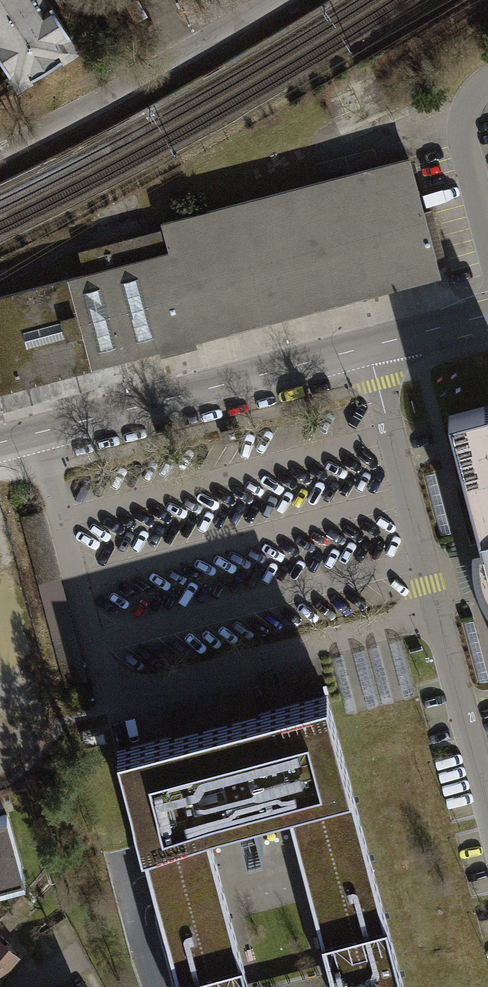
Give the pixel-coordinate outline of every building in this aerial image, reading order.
[(61,21),(51,6),(50,6),(46,0),(39,0),(0,25),(0,59),(61,21)] [(39,0),(0,0),(0,25),(39,0)] [(12,88),(29,77),(31,79),(62,60),(60,58),(71,51),(71,50),(76,46),(70,37),(71,36),(61,21),(0,59),(0,60),(8,73),(7,79),(12,88)] [(162,223),(164,230),(80,252),(85,274),(108,362),(159,348),(161,355),(197,346),(195,339),(439,275),(409,159),(162,223)] [(108,362),(85,274),(0,297),(0,390),(108,362)] [(447,420),(487,571),(487,409),(447,420)] [(164,707),(171,736),(215,725),(259,713),(252,685),(164,707)] [(352,790),(327,696),(259,713),(215,725),(171,736),(117,750),(142,843),(149,870),(180,986),(248,986),(206,827),(238,819),(247,852),(263,848),(254,815),(287,806),(334,986),(404,986),(352,790)] [(0,815),(0,887),(26,880),(7,813),(0,815)] [(16,957),(0,943),(0,975),(16,957)]
